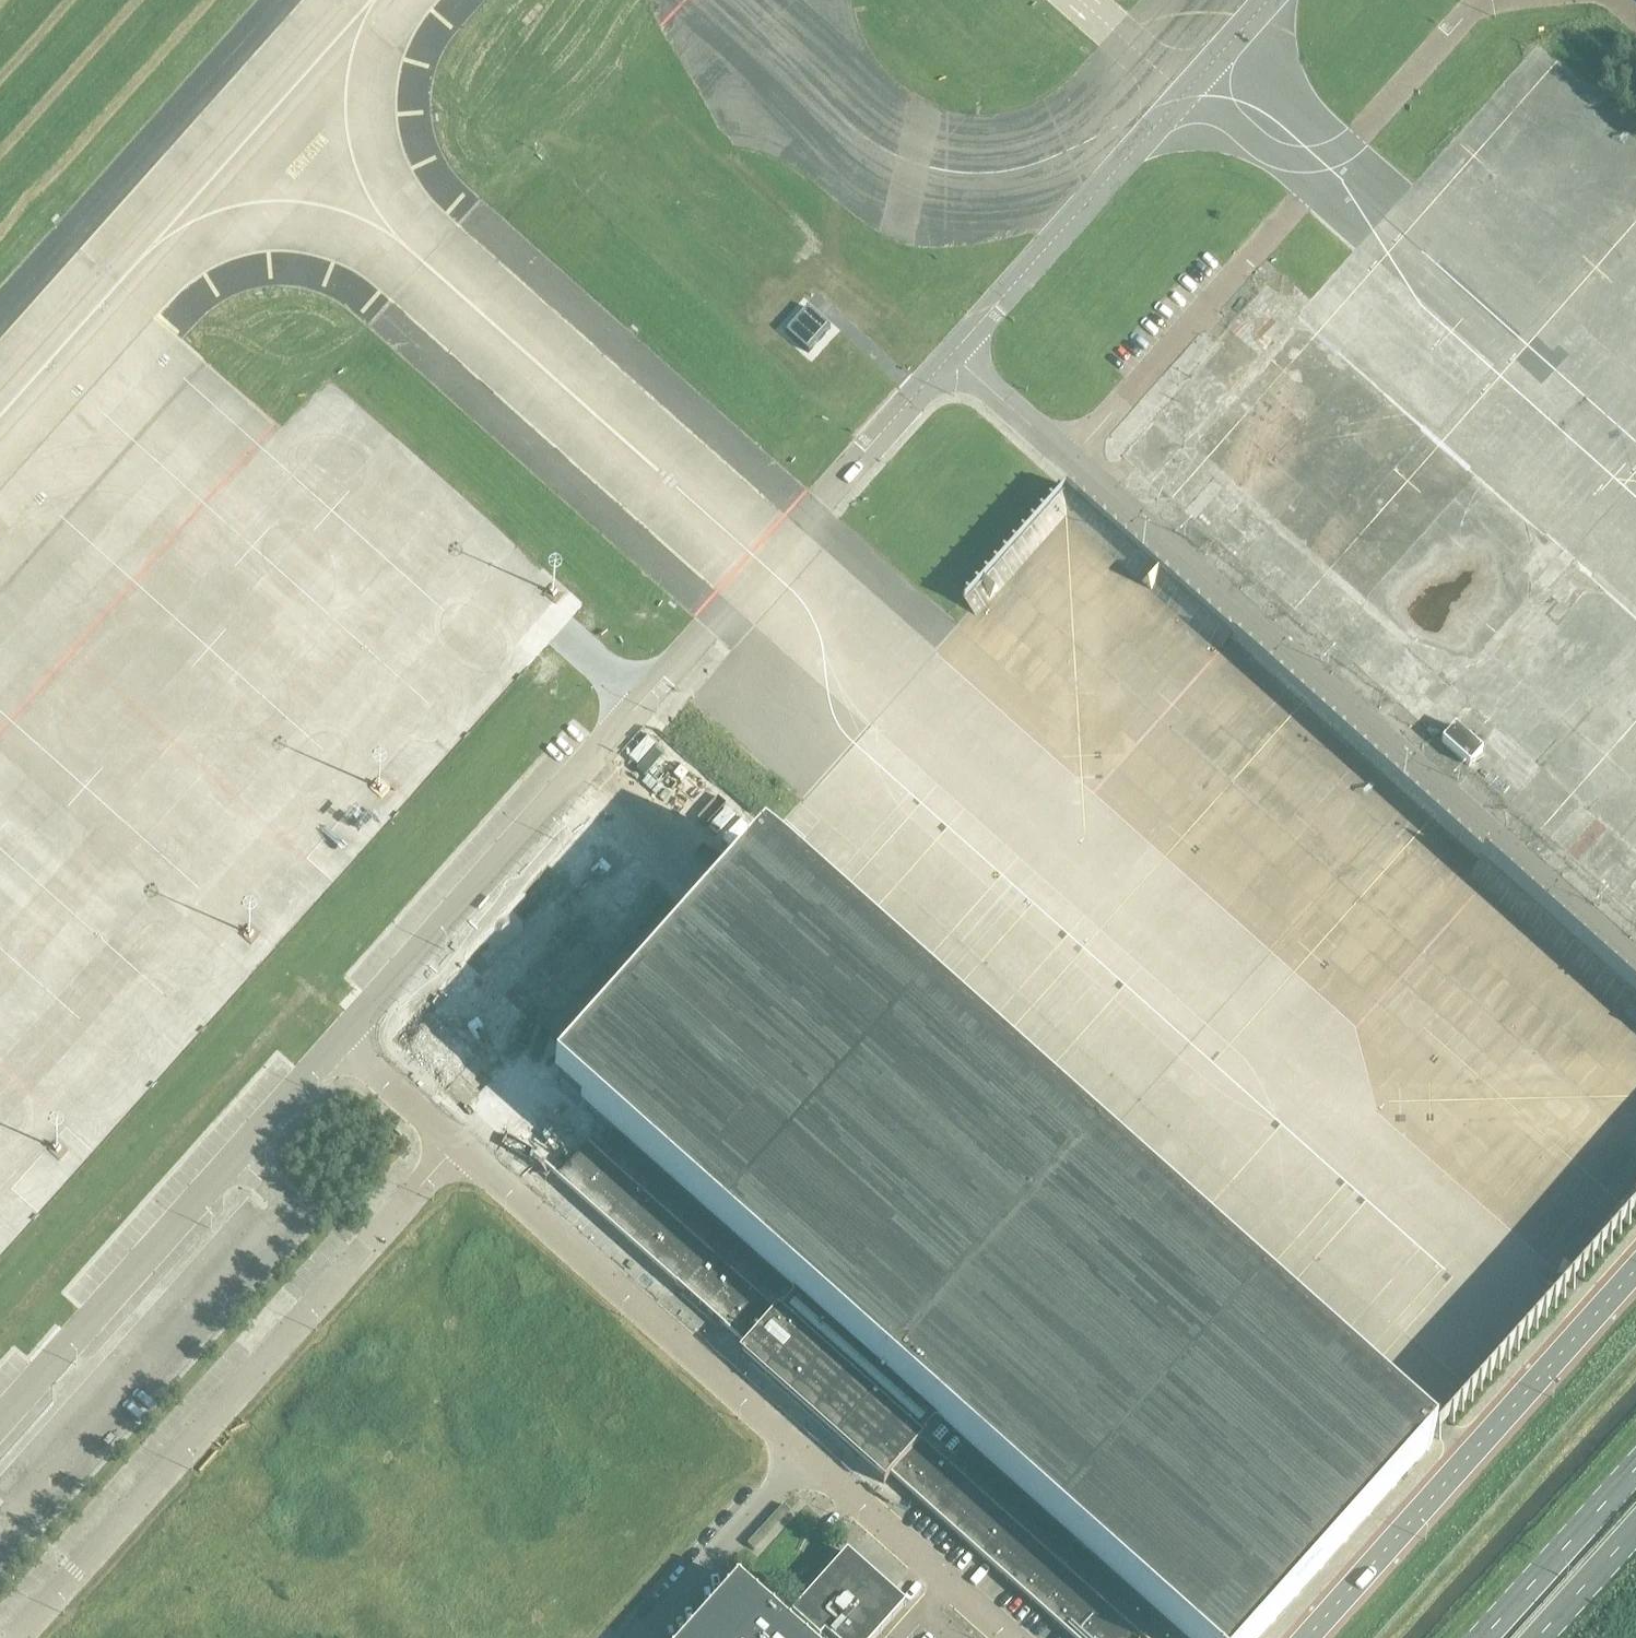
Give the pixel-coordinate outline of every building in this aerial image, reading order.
[(828,260),(813,276),(821,284),(836,267),(828,260)] [(529,1162),(533,1158),(745,1347),(739,1353),(884,1483),(890,1476),(1072,1637),(1258,1637),(1287,1605),(1428,1447),(759,852),(702,917),(590,817),(392,1039),(529,1162)] [(900,1601),(889,1591),(846,1553),(791,1615),(807,1629),(816,1619),(826,1629),(823,1633),(826,1636),(825,1637),(874,1637),(904,1605),(900,1601)] [(685,1637),(800,1637),(735,1581),(688,1635),(685,1637)]
